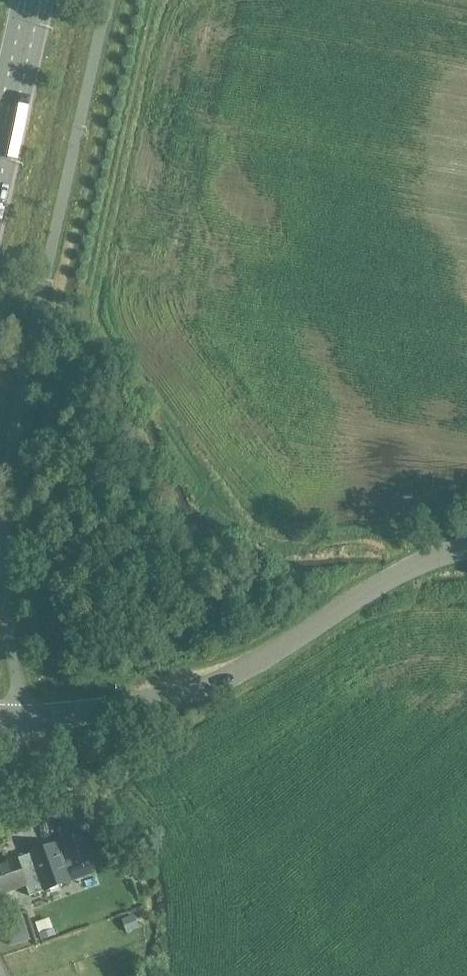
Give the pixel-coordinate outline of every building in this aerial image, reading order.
[(68,803),(73,819),(75,819),(79,830),(96,824),(92,813),(90,813),(85,797),(68,803)] [(25,817),(6,824),(9,835),(29,829),(25,817)] [(101,829),(90,833),(97,849),(107,845),(101,829)] [(92,862),(82,836),(78,838),(79,839),(70,842),(69,841),(65,843),(75,869),(92,862)] [(0,867),(0,898),(28,888),(31,897),(45,892),(43,885),(69,875),(58,845),(30,856),(31,856),(18,861),(0,867)] [(133,916),(123,920),(128,933),(137,930),(133,916)] [(23,919),(4,924),(11,947),(30,941),(23,919)]
